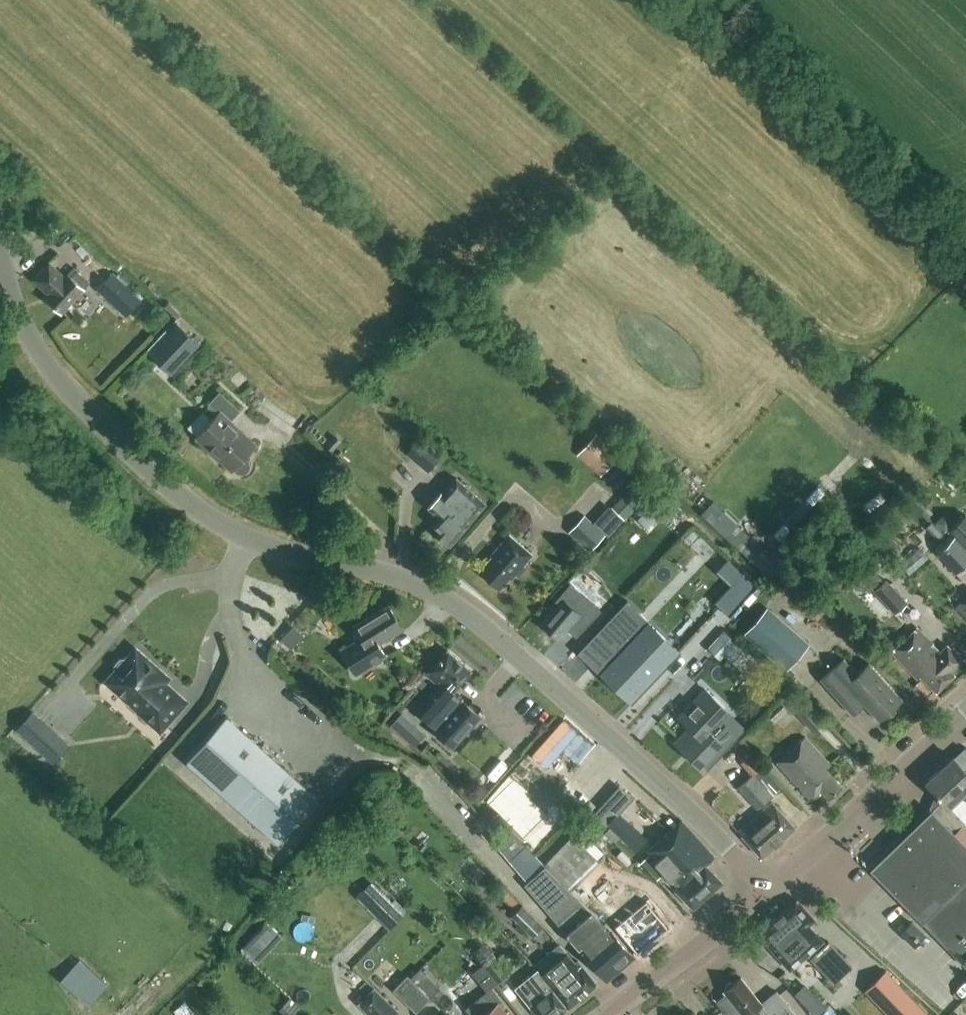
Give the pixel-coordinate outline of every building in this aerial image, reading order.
[(65,277),(49,263),(33,280),(49,295),(46,298),(62,313),(84,290),(84,289),(90,283),(77,271),(71,277),(68,274),(65,277)] [(116,268),(97,289),(127,316),(146,295),(116,268)] [(200,344),(176,323),(167,332),(165,330),(146,352),(171,375),(200,344)] [(252,444),(229,423),(240,411),(219,392),(209,404),(220,415),(197,440),(229,470),(231,468),(238,473),(243,474),(247,473),(250,470),(251,465),(250,461),(243,455),(255,442),(254,442),(252,444)] [(647,438),(639,430),(628,443),(636,450),(647,438)] [(596,434),(576,456),(600,477),(620,456),(596,434)] [(406,454),(427,473),(441,456),(419,438),(406,454)] [(487,505),(456,478),(443,493),(441,492),(426,509),(438,519),(433,525),(439,531),(436,534),(438,536),(438,540),(444,545),(448,544),(450,546),(469,525),(487,505)] [(623,520),(645,497),(633,485),(611,509),(623,520)] [(647,529),(657,518),(647,509),(637,520),(647,529)] [(589,553),(606,536),(584,516),(568,533),(589,553)] [(965,550),(965,518),(964,517),(949,531),(954,537),(965,550)] [(804,546),(792,533),(768,557),(761,549),(750,560),(770,580),(804,546)] [(509,578),(511,580),(515,574),(518,577),(526,568),(523,566),(532,555),(509,535),(491,556),(492,557),(479,571),(500,589),(509,578)] [(965,564),(965,550),(954,537),(936,554),(955,574),(965,564)] [(730,586),(714,603),(729,617),(757,587),(741,573),(730,586)] [(895,616),(908,603),(886,580),(873,592),(895,616)] [(546,620),(541,625),(558,639),(566,629),(577,638),(601,611),(570,584),(559,597),(542,616),(546,620)] [(956,607),(965,618),(965,598),(956,607)] [(600,672),(631,701),(677,652),(625,602),(583,646),(605,666),(600,672)] [(342,650),(356,673),(385,655),(379,644),(403,630),(388,606),(354,627),(361,639),(342,650)] [(765,609),(741,636),(783,673),(807,646),(765,609)] [(940,652),(917,628),(891,653),(917,680),(921,676),(933,689),(936,692),(954,675),(951,672),(962,662),(947,645),(940,652)] [(878,629),(867,629),(867,637),(878,637),(878,629)] [(731,663),(743,650),(724,631),(707,649),(719,661),(724,656),(731,663)] [(160,735),(189,702),(168,683),(172,678),(135,645),(123,658),(119,659),(113,665),(113,670),(102,682),(135,712),(135,713),(160,735)] [(453,748),(480,717),(452,692),(471,671),(447,651),(426,675),(440,687),(418,712),(436,728),(434,731),(453,748)] [(857,673),(843,658),(820,680),(852,715),(863,705),(878,722),(902,700),(869,663),(857,673)] [(923,699),(933,689),(921,676),(917,680),(910,686),(923,699)] [(689,729),(675,744),(699,767),(721,743),(715,737),(727,725),(718,716),(725,709),(705,690),(678,718),(689,729)] [(812,731),(823,721),(803,700),(792,710),(812,731)] [(391,724),(415,744),(427,731),(404,710),(391,724)] [(278,844),(319,799),(226,716),(185,762),(278,844)] [(51,729),(34,747),(53,765),(70,746),(51,729)] [(828,799),(841,787),(826,769),(830,765),(805,736),(775,763),(809,801),(821,791),(828,799)] [(953,757),(926,783),(943,801),(932,812),(931,811),(871,870),(965,967),(965,827),(964,825),(965,824),(959,817),(965,811),(965,772),(953,757)] [(757,810),(772,797),(752,774),(737,788),(757,810)] [(619,786),(592,814),(603,824),(608,829),(603,834),(615,844),(619,839),(625,844),(637,831),(619,814),(633,799),(619,786)] [(794,828),(775,806),(770,811),(766,807),(739,832),(761,857),(794,828)] [(648,855),(640,863),(656,879),(664,872),(679,888),(677,890),(693,909),(722,883),(705,865),(714,857),(682,821),(646,853),(648,855)] [(544,865),(505,827),(488,842),(604,978),(631,955),(605,924),(571,891),(544,865)] [(544,865),(571,891),(599,863),(572,837),(544,865)] [(400,911),(372,882),(356,898),(385,926),(400,911)] [(521,907),(500,887),(495,893),(514,912),(509,917),(531,938),(542,927),(521,906),(521,907)] [(796,901),(757,934),(790,970),(806,956),(833,985),(852,968),(828,942),(825,945),(807,926),(814,921),(796,901)] [(637,955),(668,929),(647,903),(616,929),(637,955)] [(497,986),(509,976),(491,953),(479,962),(497,986)] [(552,989),(568,1008),(596,985),(577,962),(574,964),(567,954),(544,973),(555,987),(552,989)] [(89,1004),(106,985),(79,960),(62,979),(89,1004)] [(411,978),(430,999),(440,989),(421,969),(411,978)] [(555,987),(544,973),(541,975),(537,969),(514,988),(536,1014),(559,1014),(568,1008),(552,989),(555,987)] [(430,999),(411,978),(408,975),(393,990),(416,1013),(430,999)] [(888,976),(866,997),(882,1014),(924,1014),(888,976)] [(723,992),(726,995),(716,1002),(726,1014),(794,1014),(776,992),(761,1004),(741,979),(733,985),(730,983),(724,987),(725,991),(723,992)] [(399,1012),(373,987),(356,1005),(367,1014),(396,1014),(399,1012)] [(499,1004),(502,1002),(492,988),(465,1009),(470,1014),(507,1014),(499,1004)]
